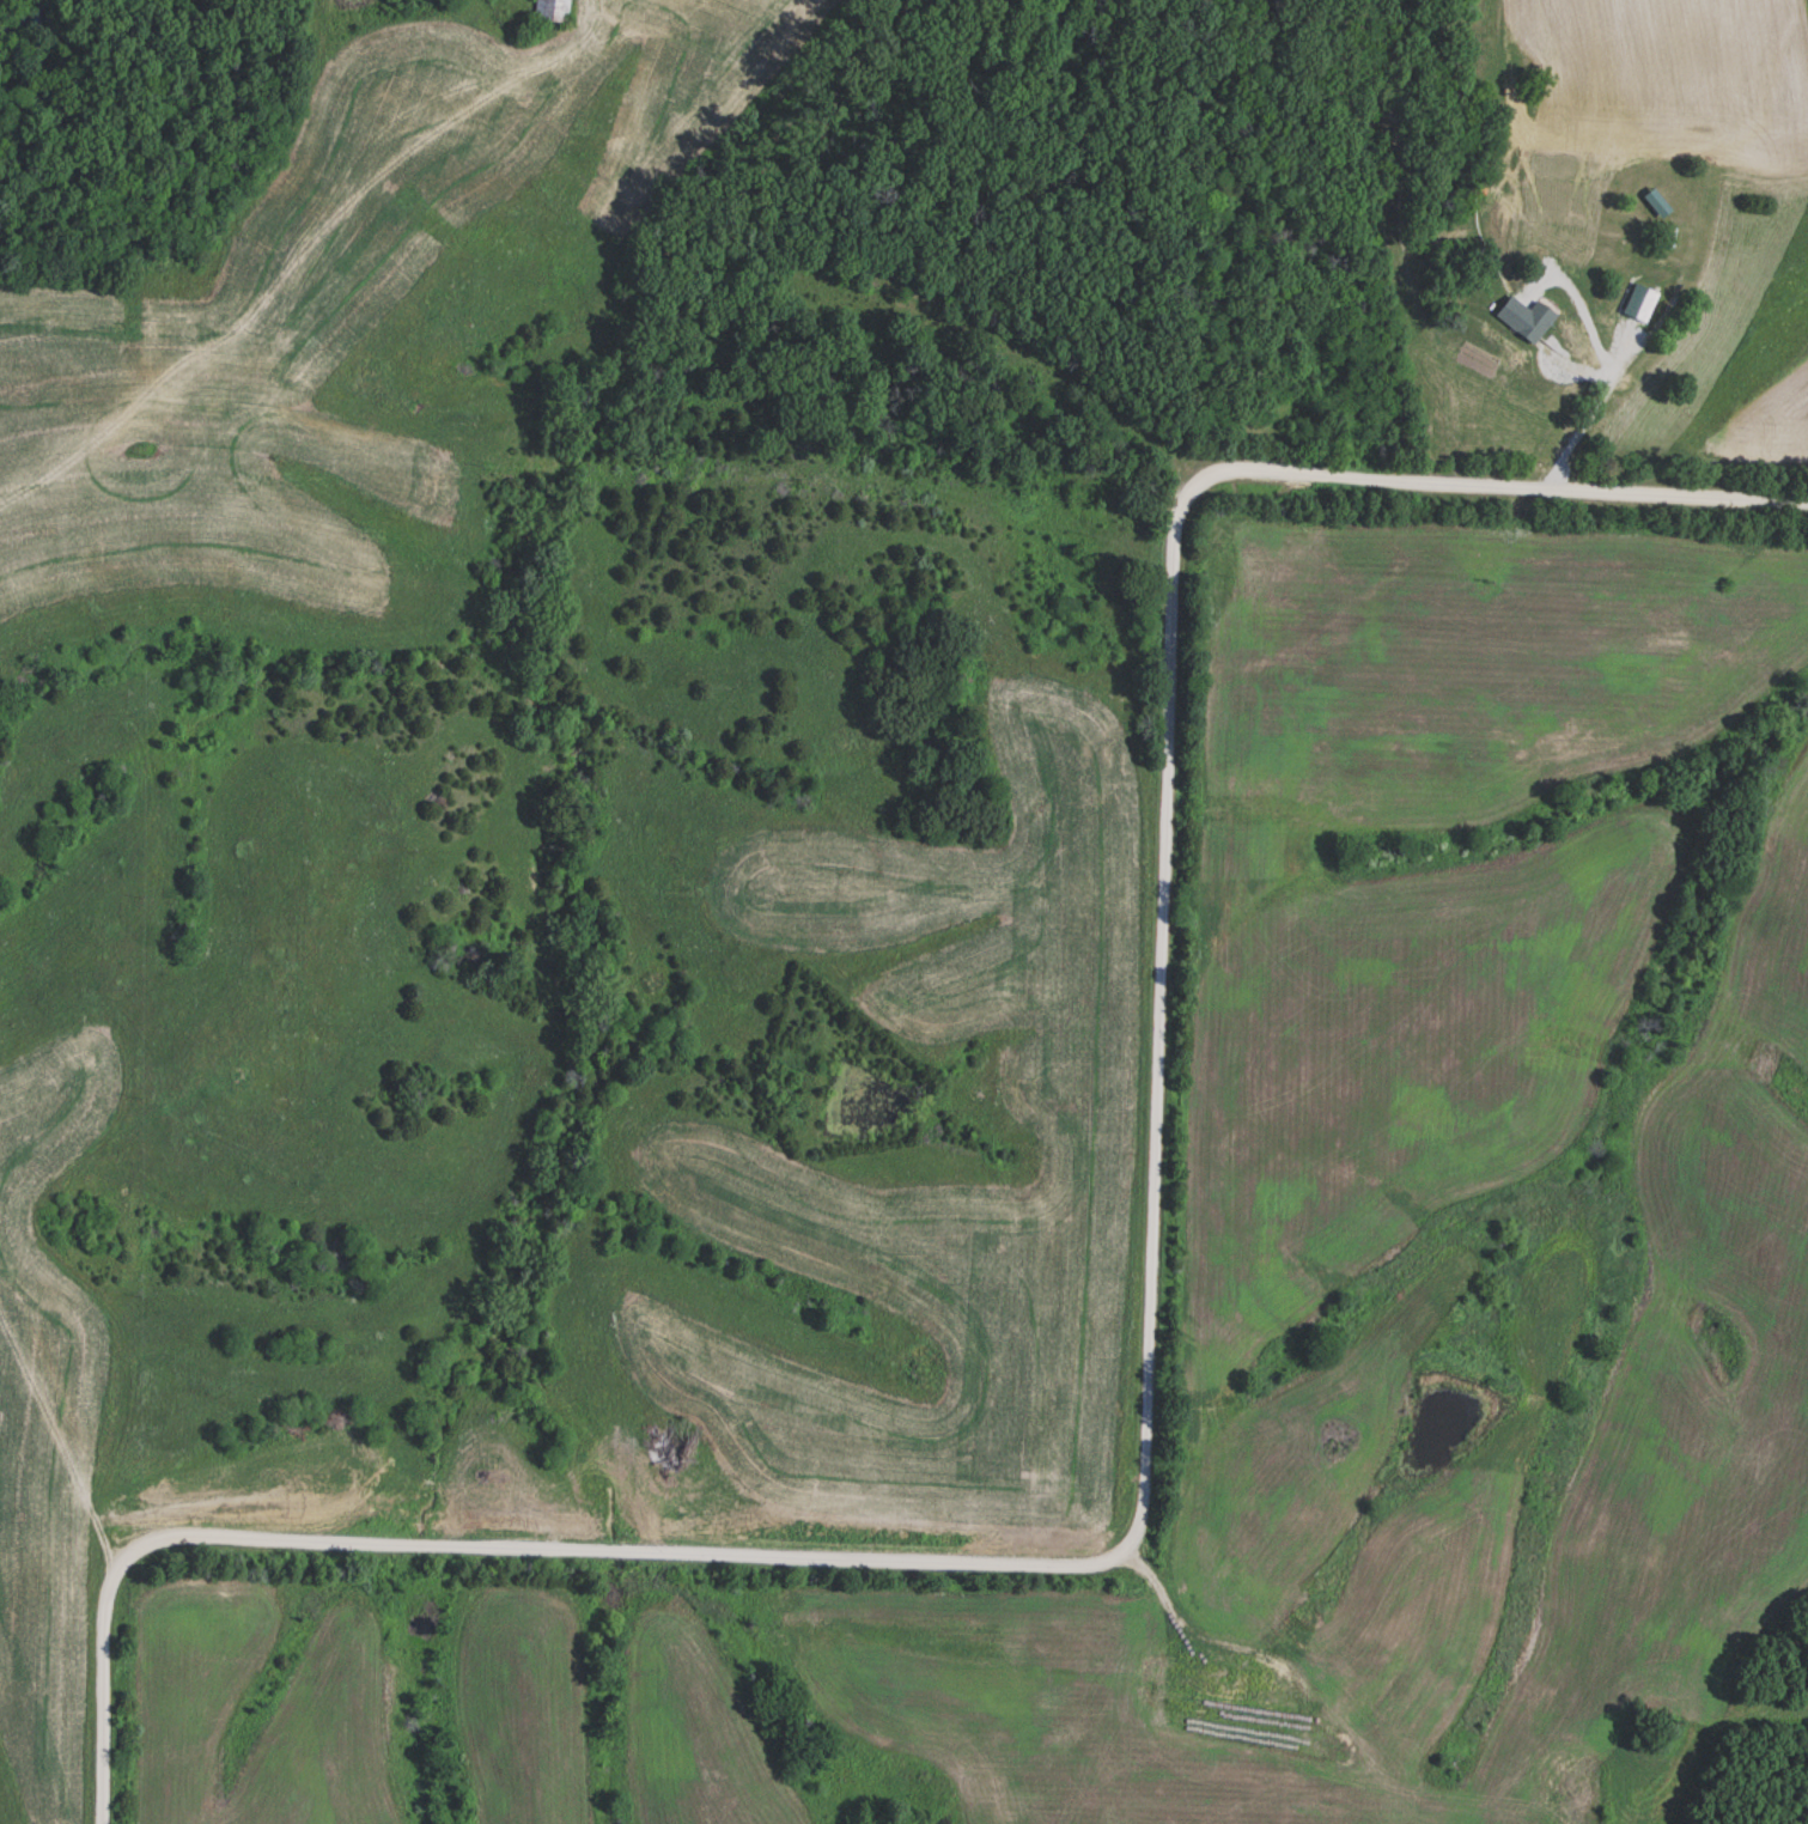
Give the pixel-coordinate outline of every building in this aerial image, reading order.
[(570,23),(573,0),(538,0),(536,19),(570,23)] [(1667,271),(1640,270),(1639,297),(1666,298),(1667,271)]
